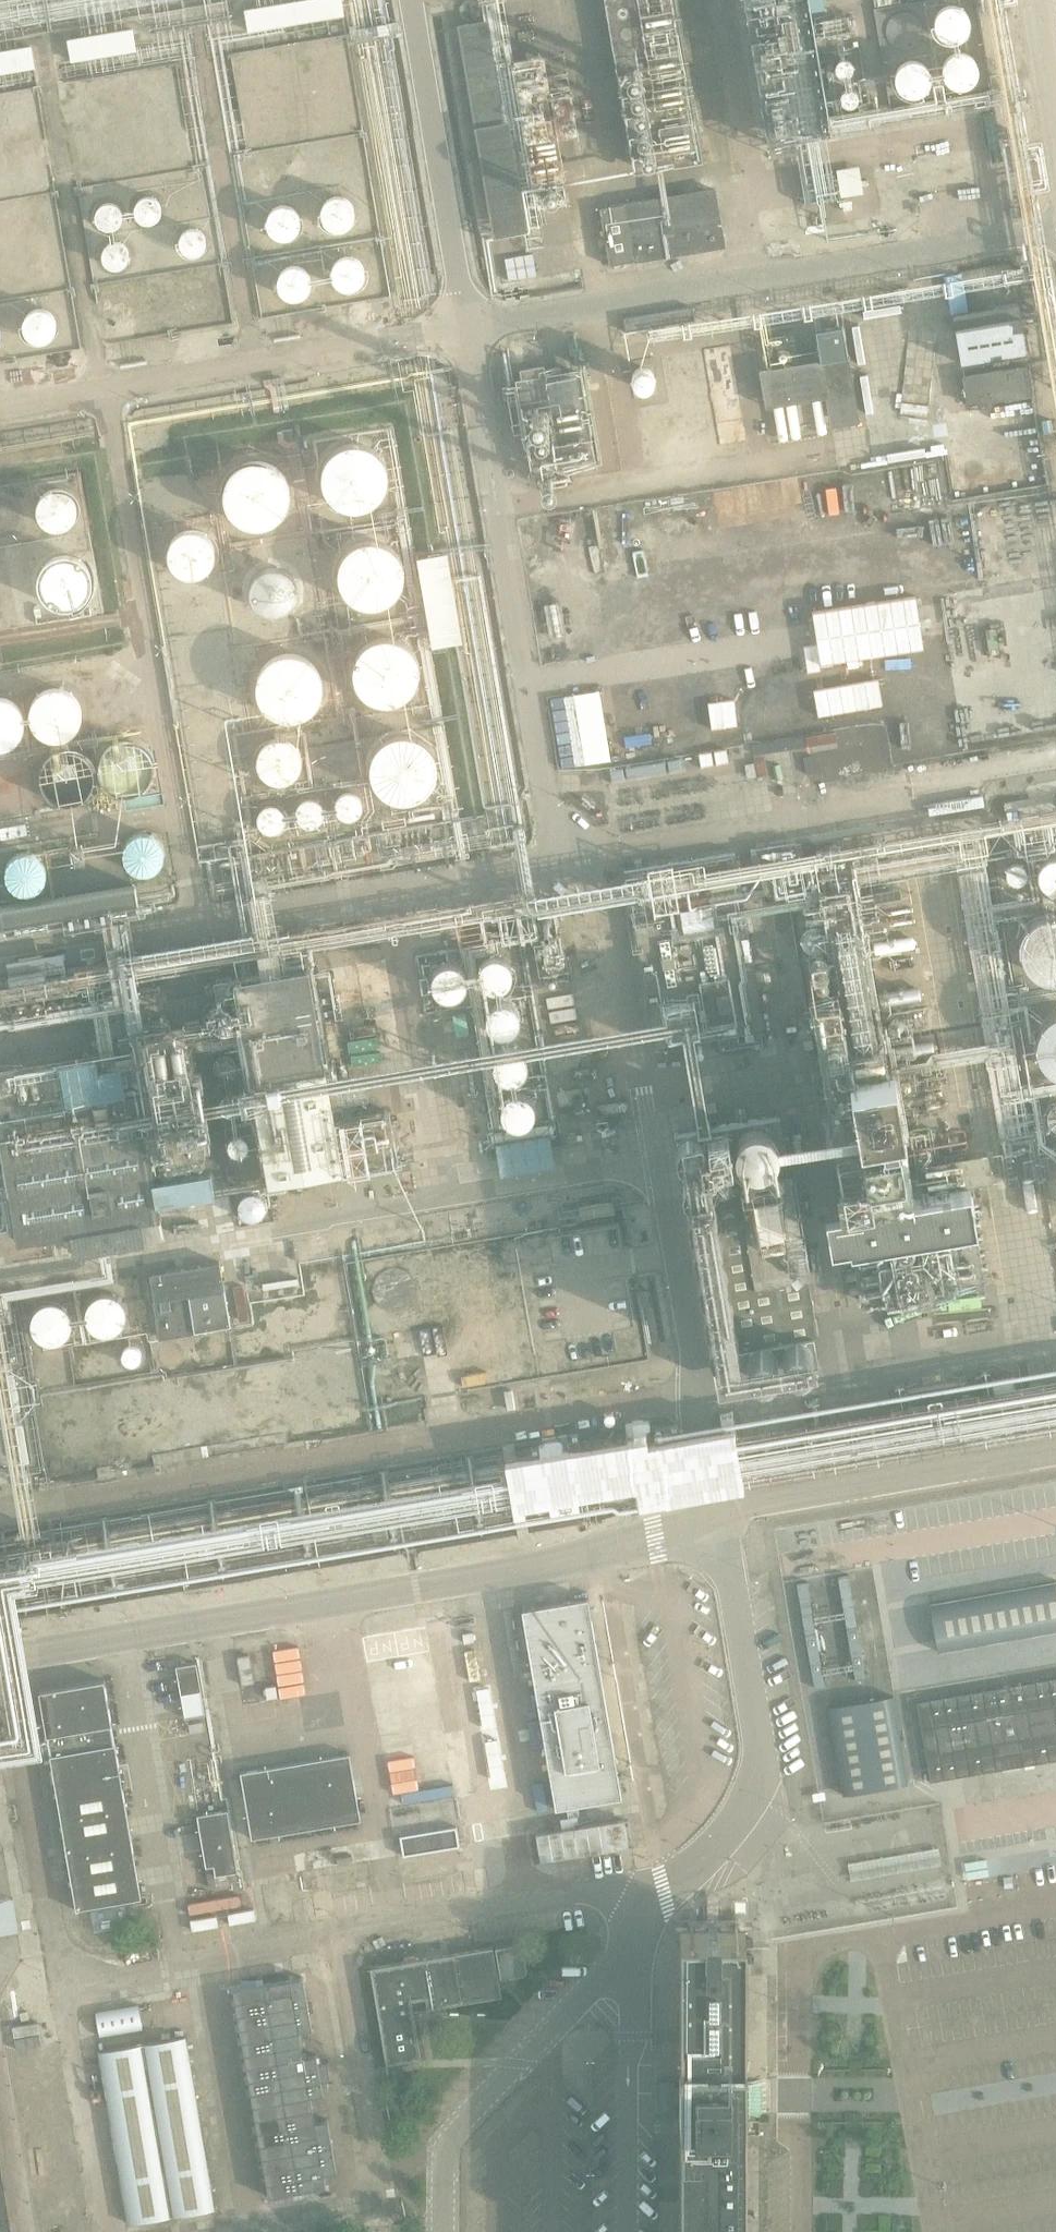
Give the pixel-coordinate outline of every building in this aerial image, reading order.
[(249,26),(347,10),(345,0),(272,0),(246,4),(249,26)] [(624,117),(642,115),(644,131),(636,132),(639,155),(656,152),(655,144),(679,141),(679,139),(696,137),(688,80),(672,82),(670,68),(681,67),(679,53),(681,53),(674,0),(609,0),(624,117)] [(770,143),(802,138),(807,129),(813,133),(832,130),(828,105),(814,96),(812,110),(802,111),(770,67),(778,62),(779,49),(801,52),(815,42),(807,37),(806,26),(807,26),(799,16),(808,10),(825,7),(824,0),(811,0),(810,8),(780,12),(770,6),(766,1),(751,3),(753,0),(749,0),(770,143)] [(939,4),(938,38),(968,39),(969,5),(939,4)] [(458,25),(494,237),(528,231),(493,19),(458,25)] [(69,34),(73,57),(139,46),(136,23),(69,34)] [(38,64),(34,41),(0,47),(0,70),(38,64)] [(946,84),(980,82),(978,53),(945,54),(946,84)] [(927,99),(928,60),(902,59),(901,98),(927,99)] [(254,171),(257,178),(264,183),(271,184),(278,181),(283,174),(284,167),(281,160),(275,155),(267,154),(260,157),(255,164),(254,171)] [(325,211),(331,217),(339,219),(348,217),(354,210),(356,202),(354,194),(348,188),(339,185),(331,188),(325,194),(323,202),(325,211)] [(136,204),(139,211),(145,216),(153,217),(160,214),(165,207),(166,200),(163,193),(156,188),(149,187),(141,190),(137,196),(136,204)] [(716,188),(601,207),(612,266),(725,247),(716,188)] [(97,210),(100,217),(106,222),(114,222),(121,219),(126,213),(126,205),(123,198),(117,194),(109,193),(102,196),(98,202),(97,210)] [(270,220),(277,226),(285,228),(293,226),(299,220),(302,211),(299,203),(293,197),(285,195),(276,197),(270,203),(268,212),(270,220)] [(22,223),(25,230),(31,235),(39,236),(46,233),(51,226),(52,219),(49,211),(42,207),(35,206),(27,209),(23,215),(22,223)] [(1,243),(8,240),(13,233),(14,226),(10,219),(4,214),(0,213),(0,243),(1,243)] [(180,236),(183,243),(189,248),(197,248),(204,245),(209,239),(210,231),(206,224),(200,220),(192,219),(185,222),(181,228),(180,236)] [(101,249),(104,256),(111,261),(118,262),(126,259),(130,252),(131,245),(128,238),(122,233),(114,232),(107,235),(102,242),(101,249)] [(28,262),(31,269),(37,273),(45,274),(52,271),(57,265),(57,257),(54,250),(48,245),(40,244),(33,248),(29,254),(28,262)] [(333,271),(339,277),(347,279),(356,277),(362,270),(364,262),(362,254),(356,248),(347,245),(339,248),(333,254),(331,262),(333,271)] [(282,283),(288,289),(297,291),(305,289),(311,283),(313,274),(311,266),(305,260),(296,258),(288,260),(282,266),(280,274),(282,283)] [(178,301),(184,307),(192,309),(201,306),(207,300),(209,292),(207,284),(200,278),(192,275),(184,278),(178,284),(176,292),(178,301)] [(27,327),(33,333),(42,336),(50,333),(56,327),(58,319),(56,310),(50,304),(42,302),(33,304),(27,311),(25,319),(27,327)] [(964,373),(969,404),(1036,393),(1031,361),(1015,364),(1013,353),(1028,351),(1022,314),(956,325),(962,362),(970,360),(972,372),(964,373)] [(827,395),(833,427),(861,422),(844,325),(816,330),(821,358),(760,369),(767,406),(827,395)] [(508,363),(521,449),(576,441),(563,355),(508,363)] [(328,488),(335,495),(343,501),(354,504),(364,504),(374,500),(382,494),(389,486),(392,476),(393,466),(390,456),(385,447),(377,440),(367,436),(357,434),(347,436),(338,441),(330,448),(325,457),(323,468),(324,478),(328,488)] [(228,505),(235,513),(244,519),(254,522),(264,521),(274,518),(283,512),(289,504),(292,494),(293,484),(290,473),(285,465),(277,458),(268,453),(257,452),(247,454),(238,459),(230,466),(225,475),(223,485),(224,496),(228,505)] [(76,507),(77,502),(76,496),(73,491),(69,487),(63,484),(57,484),(52,485),(47,488),(43,492),(40,497),(39,503),(40,509),(43,514),(48,518),(53,520),(59,521),(64,520),(70,517),(74,513),(76,507)] [(215,551),(215,545),(214,540),(211,534),(207,530),(202,527),(196,525),(190,524),(185,525),(179,527),(174,531),(171,536),(168,541),(168,547),(168,553),(170,559),(174,564),(178,567),(183,570),(189,571),(195,571),(201,569),(206,566),(210,562),(213,557),(215,551)] [(346,587),(352,595),(361,600),(371,603),(381,603),(391,600),(400,594),(406,585),(410,576),(410,565),(408,555),(402,546),(394,539),(385,535),(375,534),(364,536),(355,540),(348,547),(343,557),(340,567),(342,577),(346,587)] [(414,551),(425,638),(461,633),(449,546),(414,551)] [(91,578),(91,573),(91,567),(89,562),(86,557),(83,553),(78,550),(73,548),(68,547),(62,547),(57,548),(52,550),(48,553),(44,557),(41,562),(40,567),(39,573),(40,578),(41,583),(44,588),(48,592),(52,595),(57,598),(62,599),(68,599),(73,598),(78,595),(83,592),(86,588),(89,583),(91,578)] [(917,596),(812,612),(820,664),(925,648),(917,596)] [(357,686),(364,694),(373,700),(383,702),(393,702),(403,699),(411,693),(418,685),(421,675),(422,664),(419,654),(414,645),(406,639),(397,634),(386,633),(376,635),(367,639),(359,647),(354,656),(352,666),(353,676),(357,686)] [(261,696),(268,704),(277,709),(287,712),(297,712),(307,709),(316,703),(322,694),(325,685),(326,674),(323,664),(318,655),(310,648),(301,644),(290,643),(280,645),(271,649),(263,657),(258,666),(256,676),(257,686),(261,696)] [(79,716),(80,710),(80,705),(78,699),(75,694),(70,690),(65,687),(60,685),(54,685),(48,686),(43,688),(38,691),(34,696),(31,701),(30,706),(30,712),(31,718),(34,723),(37,728),(42,731),(47,734),(53,735),(59,735),(64,733),(70,730),(74,726),(77,722),(79,716)] [(28,720),(27,714),(25,709),(22,704),(18,699),(14,696),(8,694),(3,693),(0,693),(0,747),(4,747),(10,746),(15,744),(19,740),(23,736),(26,731),(27,725),(28,720)] [(373,776),(380,784),(388,790),(398,793),(409,792),(419,789),(427,783),(434,775),(437,765),(438,755),(435,745),(430,736),(422,729),(412,725),(402,723),(392,725),(382,730),(375,737),(370,746),(368,756),(369,767),(373,776)] [(304,760),(305,754),(303,748),(300,742),(296,738),(291,734),(285,732),(279,731),(272,732),(267,735),(262,739),(258,744),(255,750),(254,756),(255,762),(257,768),(261,773),(265,777),(271,780),(277,782),(284,781),(290,780),(295,776),(300,772),(303,767),(304,760)] [(150,767),(150,761),(149,754),(146,748),(141,743),(136,739),(130,737),(123,736),(117,736),(111,739),(105,742),(100,747),(97,753),(95,759),(95,766),(97,772),(100,778),(104,783),(109,787),(115,790),(122,791),(128,790),(135,788),(140,784),(145,779),(148,774),(150,767)] [(92,781),(93,775),(93,769),(91,763),(88,757),(84,753),(79,749),(73,747),(67,746),(61,746),(55,748),(49,751),(44,755),(41,761),(39,766),(38,772),(38,779),(40,785),(43,790),(47,795),(52,798),(58,801),(64,802),(70,801),(76,799),(82,796),(86,792),(90,787),(92,781)] [(35,782),(34,776),(33,771),(30,766),(26,761),(22,758),(16,756),(11,754),(5,754),(0,755),(0,807),(4,808),(10,808),(16,807),(21,805),(25,802),(29,798),(32,793),(34,787),(35,782)] [(163,853),(164,847),(163,841),(160,836),(156,832),(150,829),(144,828),(138,829),(133,832),(129,837),(126,842),(125,848),(127,854),(130,859),(134,864),(139,866),(145,867),(151,866),(157,863),(161,858),(163,853)] [(44,873),(45,867),(44,861),(40,856),(36,852),(30,850),(24,850),(18,851),(13,855),(9,860),(8,866),(8,872),(10,878),(14,883),(20,886),(26,887),(32,886),(37,883),(42,879),(44,873)] [(1050,852),(1044,856),(1041,861),(1039,868),(1040,876),(1044,882),(1050,886),(1055,888),(1055,851),(1050,852)] [(136,883),(2,907),(5,923),(140,901),(136,883)] [(1017,948),(1037,973),(1055,974),(1055,908),(1040,908),(1022,922),(1017,948)] [(510,975),(510,974),(508,968),(504,961),(499,958),(493,957),(490,957),(485,958),(480,961),(476,967),(474,974),(476,981),(479,986),(485,990),(491,992),(497,991),(504,987),(508,981),(510,975)] [(466,977),(465,970),(462,965),(459,962),(454,960),(449,959),(442,960),(436,964),(432,969),(431,975),(432,982),(435,989),(441,993),(448,994),(452,994),(456,993),(461,989),(464,985),(466,977)] [(341,1171),(307,966),(234,978),(267,1182),(341,1171)] [(729,974),(700,979),(708,1023),(737,1017),(729,974)] [(518,1018),(518,1017),(516,1010),(512,1004),(507,1001),(501,999),(493,1001),(488,1004),(484,1010),(482,1017),(484,1024),(487,1029),(493,1033),(498,1035),(503,1035),(506,1034),(512,1030),(516,1025),(518,1018)] [(1035,1045),(1054,1070),(1055,1070),(1055,1006),(1040,1020),(1035,1045)] [(526,1063),(526,1062),(525,1056),(521,1050),(515,1046),(508,1045),(503,1046),(499,1048),(496,1051),(493,1056),(492,1062),(493,1069),(496,1074),(502,1078),(508,1079),(514,1079),(520,1076),(524,1070),(526,1063)] [(857,1131),(895,1124),(902,1123),(893,1069),(848,1076),(857,1131)] [(533,1110),(533,1109),(532,1103),(529,1098),(525,1095),(522,1094),(517,1092),(510,1094),(504,1097),(500,1102),(499,1109),(500,1115),(503,1120),(507,1124),(514,1126),(520,1126),(526,1123),(531,1117),(533,1110)] [(158,1202),(139,1093),(0,1116),(0,1138),(17,1240),(71,1231),(74,1251),(145,1240),(142,1221),(160,1218),(158,1202)] [(744,1365),(820,1352),(776,1097),(670,1115),(681,1184),(712,1178),(744,1365)] [(550,1131),(495,1142),(502,1177),(557,1166),(550,1131)] [(970,1183),(826,1208),(832,1243),(850,1240),(851,1244),(976,1222),(970,1183)] [(269,1218),(269,1195),(245,1194),(245,1218),(269,1218)] [(159,1337),(191,1332),(229,1326),(219,1261),(148,1273),(159,1337)] [(125,1306),(125,1305),(123,1298),(120,1293),(115,1289),(108,1287),(100,1287),(97,1289),(93,1292),(89,1297),(87,1301),(87,1305),(88,1311),(92,1318),(97,1322),(104,1324),(112,1323),(115,1322),(119,1319),(123,1314),(125,1306)] [(71,1320),(71,1319),(70,1312),(66,1305),(60,1301),(52,1299),(44,1300),(40,1302),(37,1304),(33,1310),(31,1313),(31,1318),(31,1323),(32,1326),(36,1333),(41,1337),(49,1339),(57,1338),(62,1336),(64,1334),(69,1328),(71,1320)] [(929,1602),(938,1652),(1055,1631),(1055,1580),(929,1602)] [(519,1609),(554,1809),(623,1797),(588,1597),(519,1609)] [(209,1662),(212,1687),(239,1684),(236,1659),(209,1662)] [(184,1718),(205,1715),(196,1663),(176,1666),(184,1718)] [(917,1702),(930,1781),(1055,1760),(1055,1678),(917,1702)] [(76,1909),(141,1898),(104,1680),(39,1691),(76,1909)] [(843,1795),(910,1783),(895,1695),(828,1706),(843,1795)] [(241,1772),(252,1838),(360,1820),(349,1754),(241,1772)] [(497,1772),(476,1777),(483,1803),(504,1798),(497,1772)] [(206,1866),(214,1865),(216,1875),(237,1871),(228,1810),(197,1815),(206,1866)] [(536,1833),(540,1860),(628,1845),(624,1819),(536,1833)] [(399,1836),(403,1855),(460,1846),(456,1826),(399,1836)] [(19,1931),(15,1897),(0,1898),(0,1933),(19,1931)] [(743,2089),(743,1931),(720,1931),(720,1926),(705,1926),(705,1931),(680,1931),(678,2231),(743,2231),(743,2089)] [(523,1944),(371,1968),(386,2061),(418,2056),(410,2008),(500,1994),(497,1979),(528,1974),(523,1944)] [(303,1977),(233,1990),(271,2196),(328,2186),(325,2173),(338,2170),(334,2144),(329,2118),(316,2121),(314,2108),(311,2095),(324,2093),(322,2080),(317,2054),(304,2056),(302,2043),(299,2030),(312,2028),(303,1977)] [(139,2006),(96,2013),(100,2037),(143,2030),(139,2006)] [(187,2038),(102,2053),(130,2221),(216,2207),(187,2038)] [(0,2167),(0,2231),(11,2231),(0,2167)]
